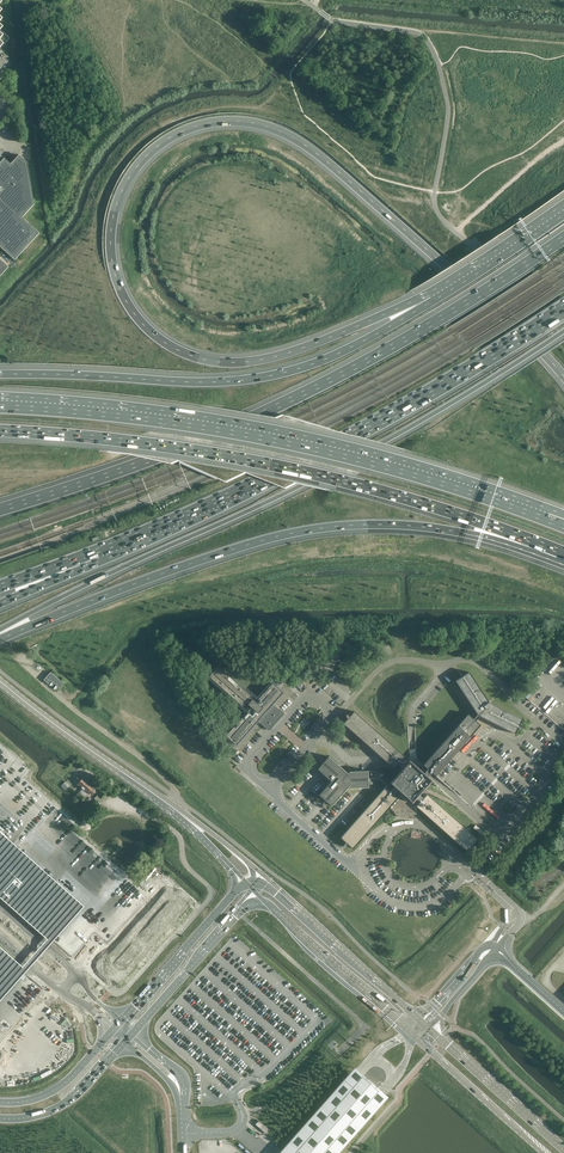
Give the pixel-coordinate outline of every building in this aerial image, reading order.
[(34,206),(27,163),(19,156),(11,165),(4,159),(0,164),(0,248),(15,261),(39,234),(22,218),(34,206)] [(8,268),(0,260),(0,277),(8,268)] [(218,667),(209,677),(230,695),(242,706),(246,703),(248,704),(251,707),(225,736),(236,745),(258,721),(264,727),(265,727),(280,710),(279,710),(273,704),(283,692),(272,683),(255,702),(252,699),(251,698),(252,697),(238,685),(218,667)] [(50,673),(44,680),(49,684),(52,681),(60,688),(61,687),(64,684),(50,672),(50,673)] [(328,756),(317,769),(331,781),(319,795),(331,806),(348,787),(350,788),(368,787),(368,781),(378,780),(386,787),(341,838),(345,842),(344,846),(346,846),(348,844),(353,848),(390,807),(398,814),(400,812),(404,811),(406,813),(416,813),(416,806),(467,851),(478,839),(423,790),(425,787),(433,793),(434,796),(455,798),(469,812),(470,811),(476,805),(474,803),(464,791),(465,789),(478,777),(470,769),(457,782),(454,785),(443,786),(436,787),(432,788),(428,784),(431,781),(432,780),(427,776),(431,772),(436,776),(480,725),(475,721),(479,716),(515,734),(522,719),(490,704),(489,702),(469,672),(455,681),(477,714),(473,719),(468,714),(424,765),(421,758),(427,746),(422,737),(416,736),(409,739),(409,760),(406,765),(401,761),(405,756),(354,711),(350,716),(348,715),(346,717),(348,718),(343,724),(394,768),(388,775),(382,770),(349,772),(348,773),(328,756)] [(75,784),(80,789),(87,781),(81,776),(79,778),(76,775),(74,778),(77,781),(75,784)] [(73,792),(70,789),(72,787),(66,781),(61,786),(65,790),(73,798),(76,795),(73,792)] [(92,786),(87,781),(80,789),(85,793),(88,791),(91,794),(94,791),(90,788),(92,786)] [(91,807),(92,808),(101,799),(97,795),(94,798),(96,800),(93,803),(94,803),(91,807)] [(21,854),(4,875),(29,899),(48,879),(21,854)] [(0,891),(0,892),(20,909),(24,905),(3,887),(0,891)] [(16,964),(0,950),(0,983),(16,964)] [(277,1152),(338,1152),(388,1099),(355,1068),(281,1149),(277,1152)] [(269,1129),(259,1120),(255,1124),(265,1133),(269,1129)]
